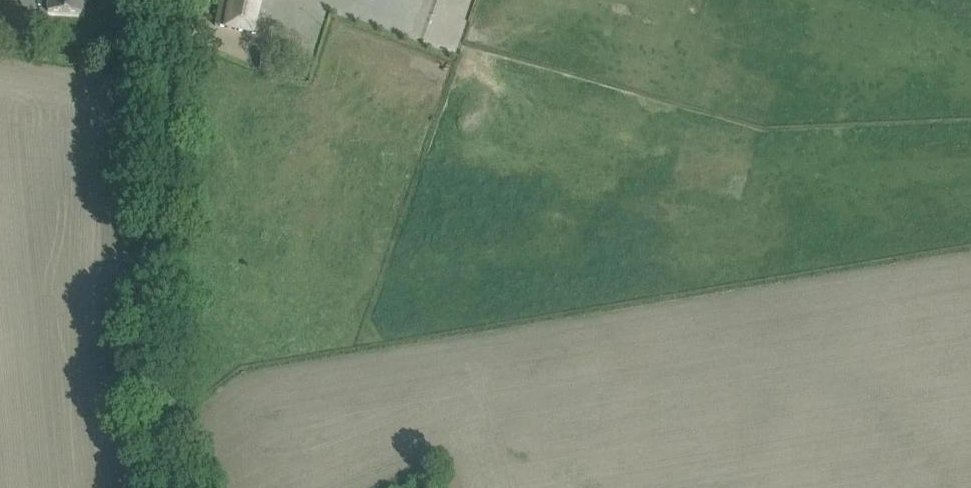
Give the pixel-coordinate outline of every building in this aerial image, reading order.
[(47,11),(81,13),(82,0),(48,0),(47,11)] [(215,25),(261,35),(269,0),(220,0),(215,25)] [(0,4),(0,38),(18,39),(21,6),(0,4)]
